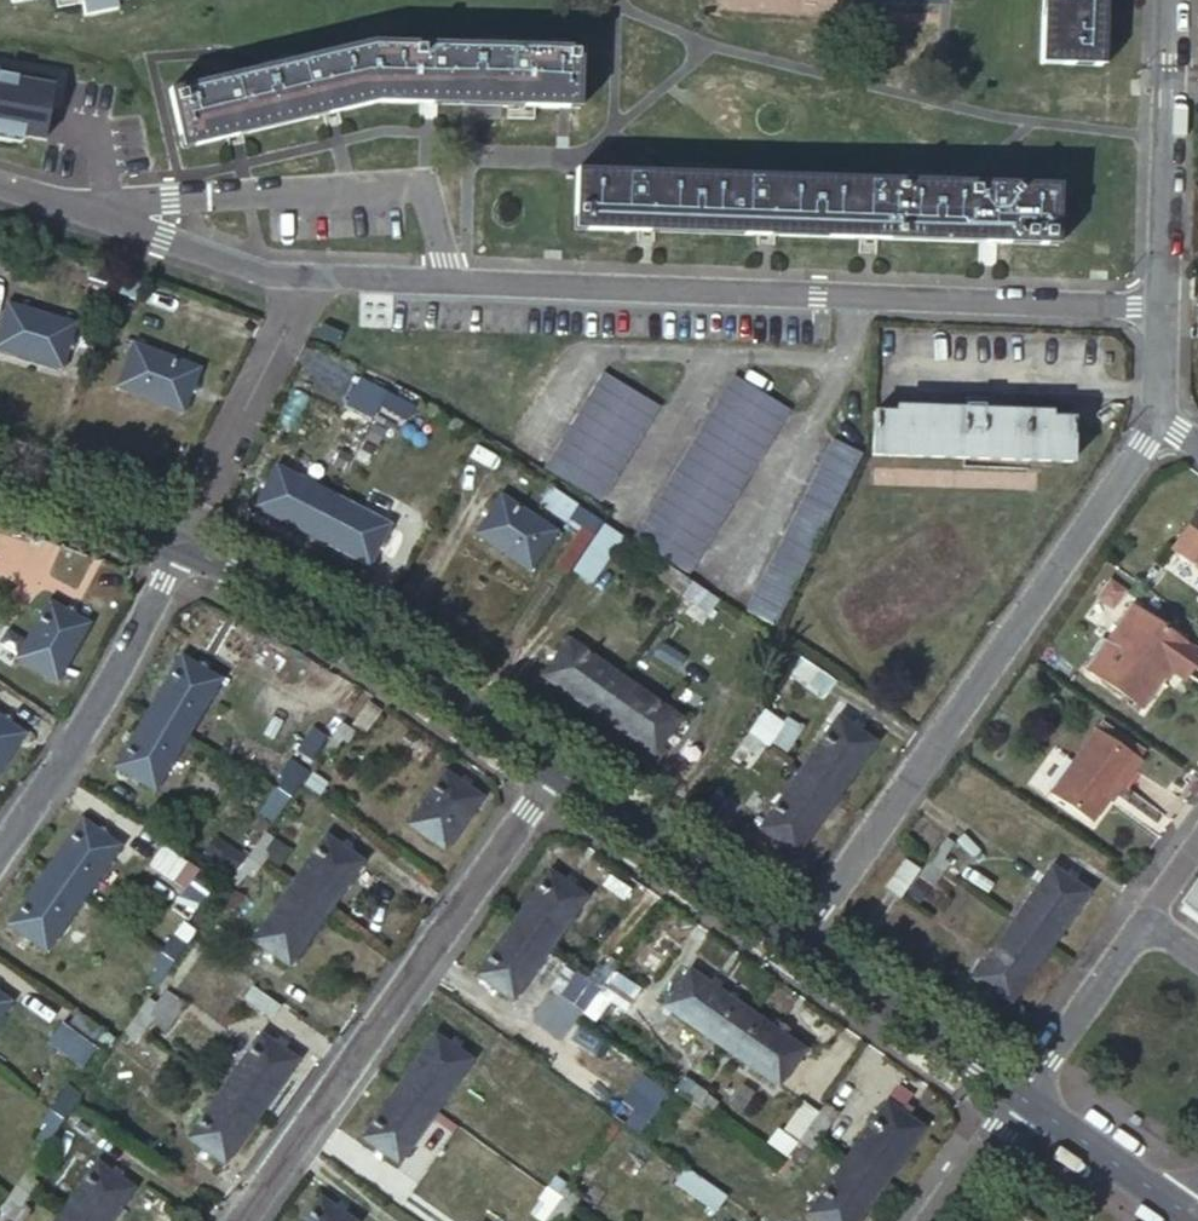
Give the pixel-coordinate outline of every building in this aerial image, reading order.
[(117,9),(116,0),(82,7),(84,15),(117,9)] [(1038,60),(1102,63),(1104,0),(1040,0),(1038,60)] [(373,42),(168,89),(181,147),(230,136),(323,115),(379,102),(422,101),(510,101),(583,100),(582,40),(373,42)] [(44,141),(54,88),(0,78),(0,133),(44,141)] [(1061,184),(579,166),(576,227),(641,229),(761,234),(867,237),(984,242),(1058,244),(1061,184)] [(10,306),(0,344),(0,350),(63,367),(75,326),(10,306)] [(202,367),(137,342),(121,387),(186,411),(202,367)] [(337,357),(317,396),(345,410),(365,371),(337,357)] [(792,403),(736,368),(631,529),(686,566),(792,403)] [(601,369),(538,464),(593,500),(656,404),(601,369)] [(378,386),(374,392),(386,398),(393,384),(368,370),(363,379),(378,386)] [(363,379),(356,392),(370,400),(374,392),(378,386),(363,379)] [(393,384),(386,398),(398,405),(401,399),(415,407),(420,397),(393,384)] [(398,405),(386,398),(376,417),(403,431),(415,407),(401,399),(398,405)] [(971,415),(880,412),(878,456),(1078,463),(1079,418),(988,416),(988,407),(971,406),(971,415)] [(867,456),(837,440),(743,603),(774,621),(867,456)] [(279,464),(258,505),(316,535),(332,503),(337,494),(279,464)] [(392,522),(337,494),(332,503),(316,535),(371,563),(392,522)] [(498,497),(474,533),(530,570),(554,533),(498,497)] [(578,502),(572,511),(584,519),(580,524),(592,532),(602,518),(578,502)] [(1175,546),(1197,562),(1197,513),(1175,546)] [(677,579),(673,586),(685,595),(695,581),(667,563),(663,570),(677,579)] [(695,581),(685,595),(695,601),(699,594),(712,603),(718,595),(695,581)] [(54,602),(36,635),(24,657),(62,678),(94,623),(54,602)] [(1133,606),(1089,668),(1142,708),(1170,669),(1184,679),(1197,660),(1197,652),(1133,606)] [(3,645),(24,657),(36,635),(15,623),(3,645)] [(627,680),(571,640),(544,677),(601,717),(627,680)] [(835,672),(804,651),(745,732),(759,742),(783,758),(797,740),(793,737),(824,698),(819,694),(835,672)] [(191,735),(223,678),(185,656),(153,713),(164,719),(187,733),(191,735)] [(684,721),(627,680),(601,717),(658,758),(684,721)] [(353,731),(367,741),(384,715),(370,705),(353,731)] [(30,728),(0,707),(0,770),(30,728)] [(161,790),(191,735),(187,733),(164,719),(153,713),(123,768),(161,790)] [(833,714),(795,768),(834,796),(873,741),(833,714)] [(343,724),(327,749),(341,758),(349,746),(344,743),(353,731),(343,724)] [(1098,727),(1051,791),(1093,822),(1114,791),(1117,794),(1142,760),(1098,727)] [(759,742),(745,732),(727,758),(736,764),(746,750),(751,754),(759,742)] [(316,738),(300,764),(310,770),(326,745),(316,738)] [(287,759),(270,785),(278,790),(286,778),(291,782),(301,768),(287,759)] [(278,790),(293,800),(302,786),(310,774),(301,768),(291,782),(286,778),(278,790)] [(795,768),(755,825),(793,853),(834,796),(795,768)] [(444,773),(408,824),(444,848),(480,798),(444,773)] [(270,785),(256,806),(270,816),(277,804),(271,800),(278,790),(270,785)] [(302,786),(293,800),(289,805),(317,825),(330,805),(302,786)] [(278,790),(271,800),(277,804),(270,816),(278,821),(289,805),(293,800),(278,790)] [(89,819),(51,872),(89,899),(127,845),(89,819)] [(956,820),(944,838),(951,843),(969,856),(981,838),(956,820)] [(215,834),(202,853),(232,872),(245,853),(215,834)] [(251,860),(265,870),(273,858),(267,854),(277,840),(269,835),(260,847),(251,860)] [(329,838),(292,890),(327,915),(365,863),(329,838)] [(944,838),(926,864),(939,873),(947,861),(941,857),(951,843),(944,838)] [(154,848),(146,870),(199,889),(207,868),(154,848)] [(900,857),(883,887),(898,896),(915,866),(900,857)] [(251,860),(236,881),(234,883),(242,888),(251,876),(257,880),(265,870),(251,860)] [(925,866),(910,888),(916,893),(926,879),(932,884),(939,873),(926,864),(925,866)] [(1051,867),(1011,923),(1049,950),(1089,894),(1051,867)] [(51,872),(14,925),(51,952),(89,899),(51,872)] [(551,872),(514,924),(550,950),(587,898),(551,872)] [(1183,900),(1197,911),(1197,879),(1183,900)] [(292,890),(256,941),(291,966),(327,915),(292,890)] [(1011,923),(972,977),(1011,1004),(1049,950),(1011,923)] [(514,924),(477,976),(514,1002),(550,950),(514,924)] [(165,954),(178,963),(196,938),(188,933),(178,947),(173,943),(165,954)] [(165,954),(158,964),(163,968),(155,980),(162,985),(167,978),(178,963),(165,954)] [(598,969),(591,979),(603,988),(619,963),(612,959),(603,972),(598,969)] [(668,1010),(722,1047),(747,1011),(693,974),(668,1010)] [(243,979),(234,994),(259,1012),(269,998),(243,979)] [(591,979),(583,991),(588,994),(579,1006),(586,1011),(603,988),(591,979)] [(16,1001),(0,990),(0,1023),(16,1001)] [(135,1022),(148,1032),(157,1021),(150,1017),(160,1004),(152,998),(135,1022)] [(111,1032),(81,1011),(69,1027),(99,1049),(111,1032)] [(722,1047),(777,1084),(802,1049),(747,1011),(722,1047)] [(135,1022),(122,1040),(118,1046),(125,1051),(133,1039),(140,1043),(148,1032),(135,1022)] [(99,1049),(69,1027),(63,1036),(104,1065),(113,1052),(118,1046),(122,1040),(111,1032),(99,1049)] [(260,1033),(223,1085),(259,1111),(296,1059),(260,1033)] [(437,1033),(400,1085),(437,1111),(474,1059),(437,1033)] [(696,1084),(684,1076),(681,1081),(669,1072),(662,1083),(674,1091),(686,1099),(696,1084)] [(706,1091),(696,1084),(686,1099),(710,1117),(717,1107),(703,1096),(706,1091)] [(223,1085),(188,1136),(224,1161),(259,1111),(223,1085)] [(400,1085),(364,1137),(400,1163),(437,1111),(400,1085)] [(53,1108),(66,1118),(72,1110),(78,1101),(83,1094),(75,1089),(67,1103),(60,1098),(53,1108)] [(801,1098),(767,1141),(782,1153),(816,1110),(801,1098)] [(889,1101),(849,1157),(886,1182),(925,1126),(889,1101)] [(809,1130),(822,1138),(831,1126),(825,1122),(833,1110),(827,1105),(809,1130)] [(53,1108),(45,1120),(51,1124),(41,1136),(49,1142),(66,1118),(53,1108)] [(808,1145),(814,1149),(822,1138),(809,1130),(792,1154),(799,1159),(808,1145)] [(808,1216),(816,1220),(859,1220),(886,1182),(849,1157),(808,1216)] [(18,1185),(32,1195),(40,1184),(33,1179),(44,1164),(37,1159),(25,1176),(18,1185)] [(134,1189),(99,1165),(62,1217),(69,1220),(112,1220),(134,1189)] [(586,1179),(578,1174),(569,1187),(561,1198),(574,1208),(583,1196),(577,1192),(586,1179)] [(349,1177),(342,1187),(369,1205),(375,1196),(349,1177)] [(556,1178),(548,1189),(561,1198),(569,1187),(556,1178)] [(18,1185),(12,1194),(2,1207),(9,1212),(17,1200),(25,1205),(32,1195),(18,1185)] [(544,1220),(545,1220),(561,1198),(548,1189),(541,1199),(546,1203),(537,1216),(544,1220)] [(305,1220),(356,1220),(322,1197),(305,1220)] [(561,1215),(567,1219),(574,1208),(561,1198),(545,1220),(557,1220),(561,1215)]
